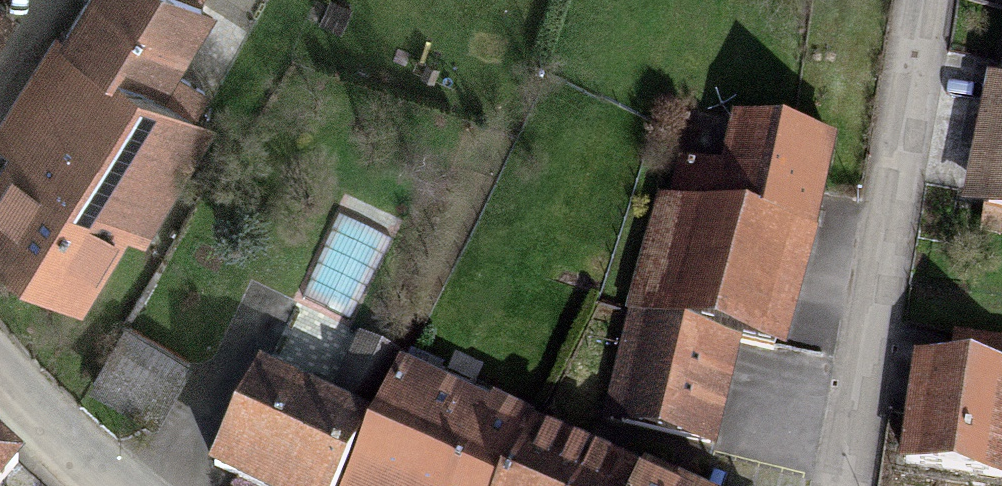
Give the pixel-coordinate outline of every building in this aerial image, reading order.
[(167,0),(83,0),(0,133),(0,150),(11,157),(0,175),(0,258),(78,307),(203,107),(169,86),(207,25),(167,0)] [(990,97),(965,218),(1001,225),(1001,100),(990,97)] [(827,159),(734,134),(721,182),(675,170),(634,323),(739,351),(773,360),(827,159)] [(715,453),(739,351),(634,323),(606,424),(715,453)] [(917,375),(905,473),(998,485),(1001,452),(1001,386),(917,375)] [(257,385),(214,480),(226,485),(353,485),(375,438),(257,385)] [(524,442),(398,386),(375,438),(353,485),(504,485),(524,442)] [(524,442),(504,485),(619,485),(524,442)] [(0,467),(0,485),(2,485),(10,477),(0,467)]
